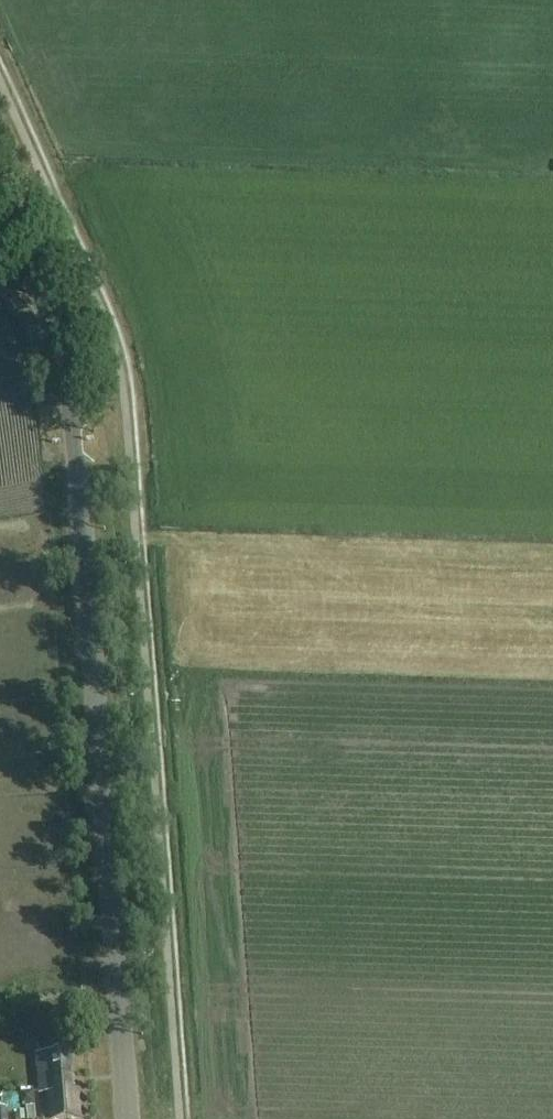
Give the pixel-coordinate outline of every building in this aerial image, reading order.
[(81,1118),(78,1090),(73,1091),(70,1052),(38,1055),(40,1080),(47,1080),(50,1118),(71,1118),(81,1118)] [(35,1107),(34,1092),(33,1092),(21,1092),(20,1092),(20,1107),(35,1107)] [(25,1118),(36,1118),(36,1107),(25,1107),(25,1118)] [(8,1114),(8,1108),(0,1108),(0,1118),(9,1118),(8,1114)]
